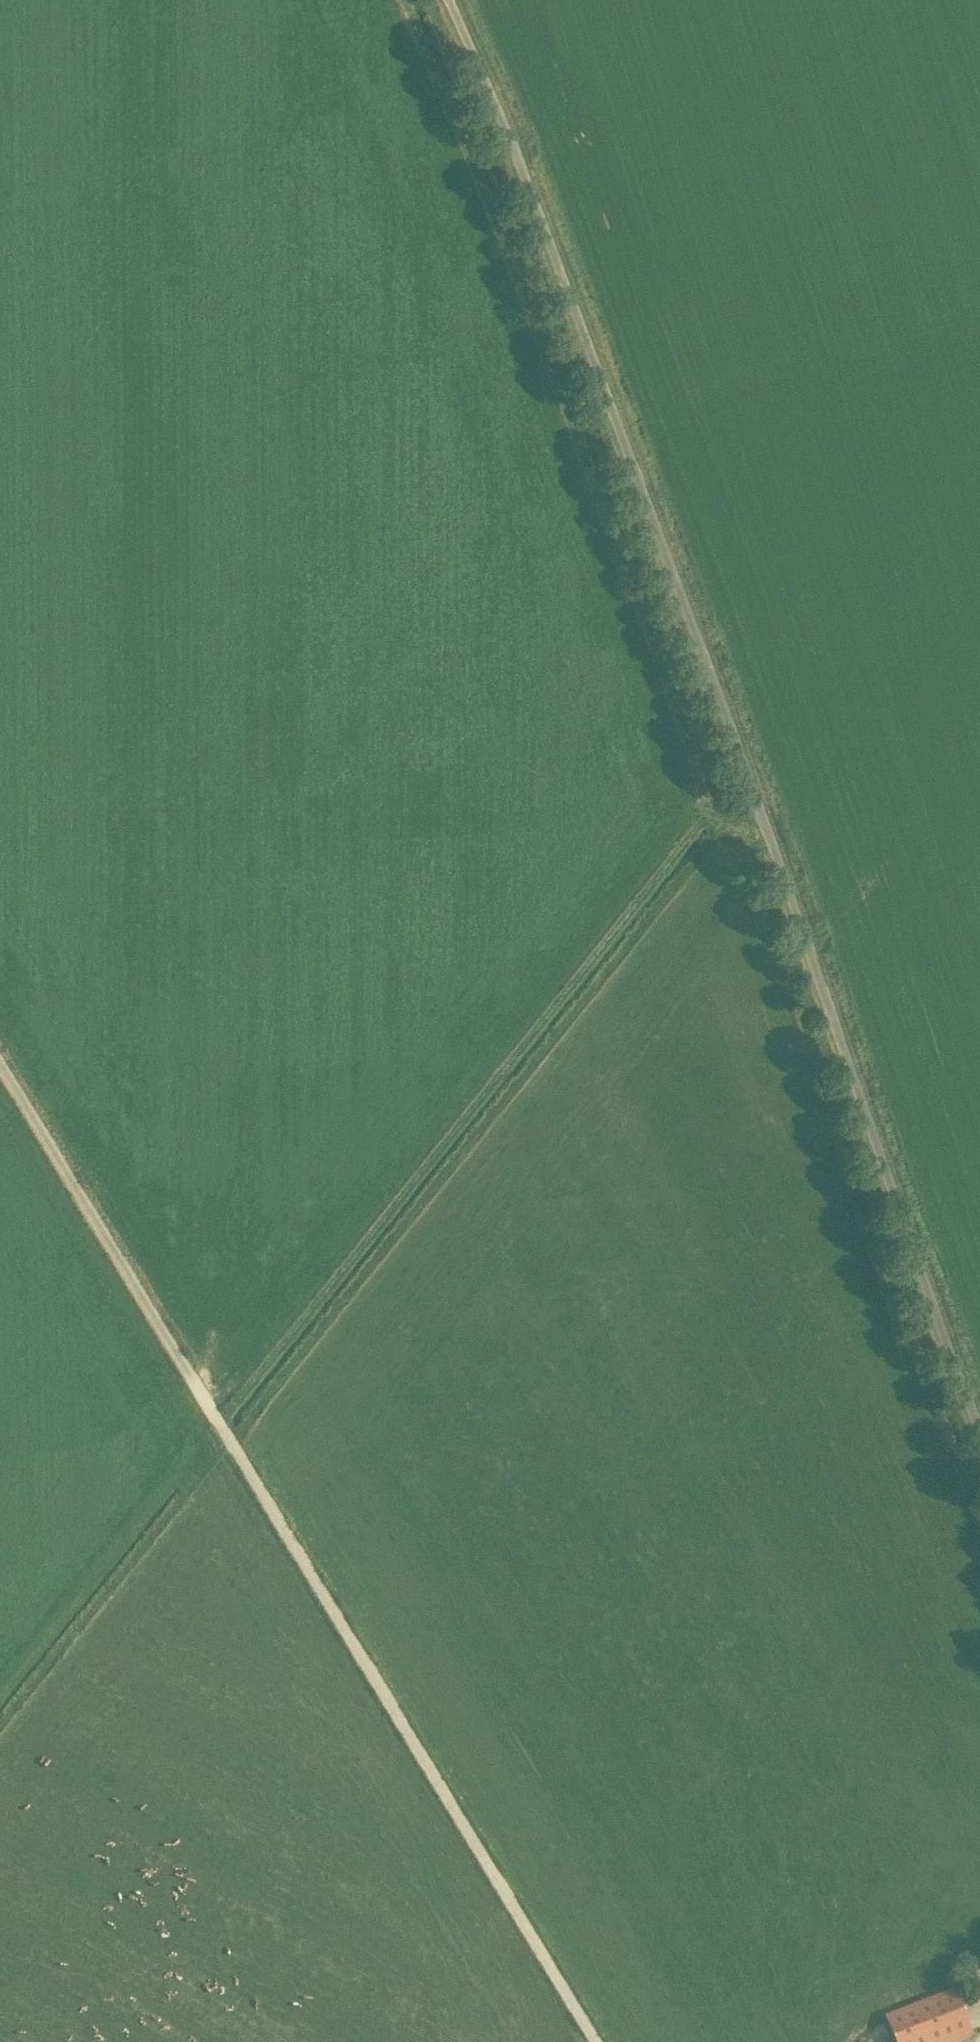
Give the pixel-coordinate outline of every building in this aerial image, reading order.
[(955,1991),(884,2018),(894,2041),(967,2041),(974,2039),(955,1991)]
